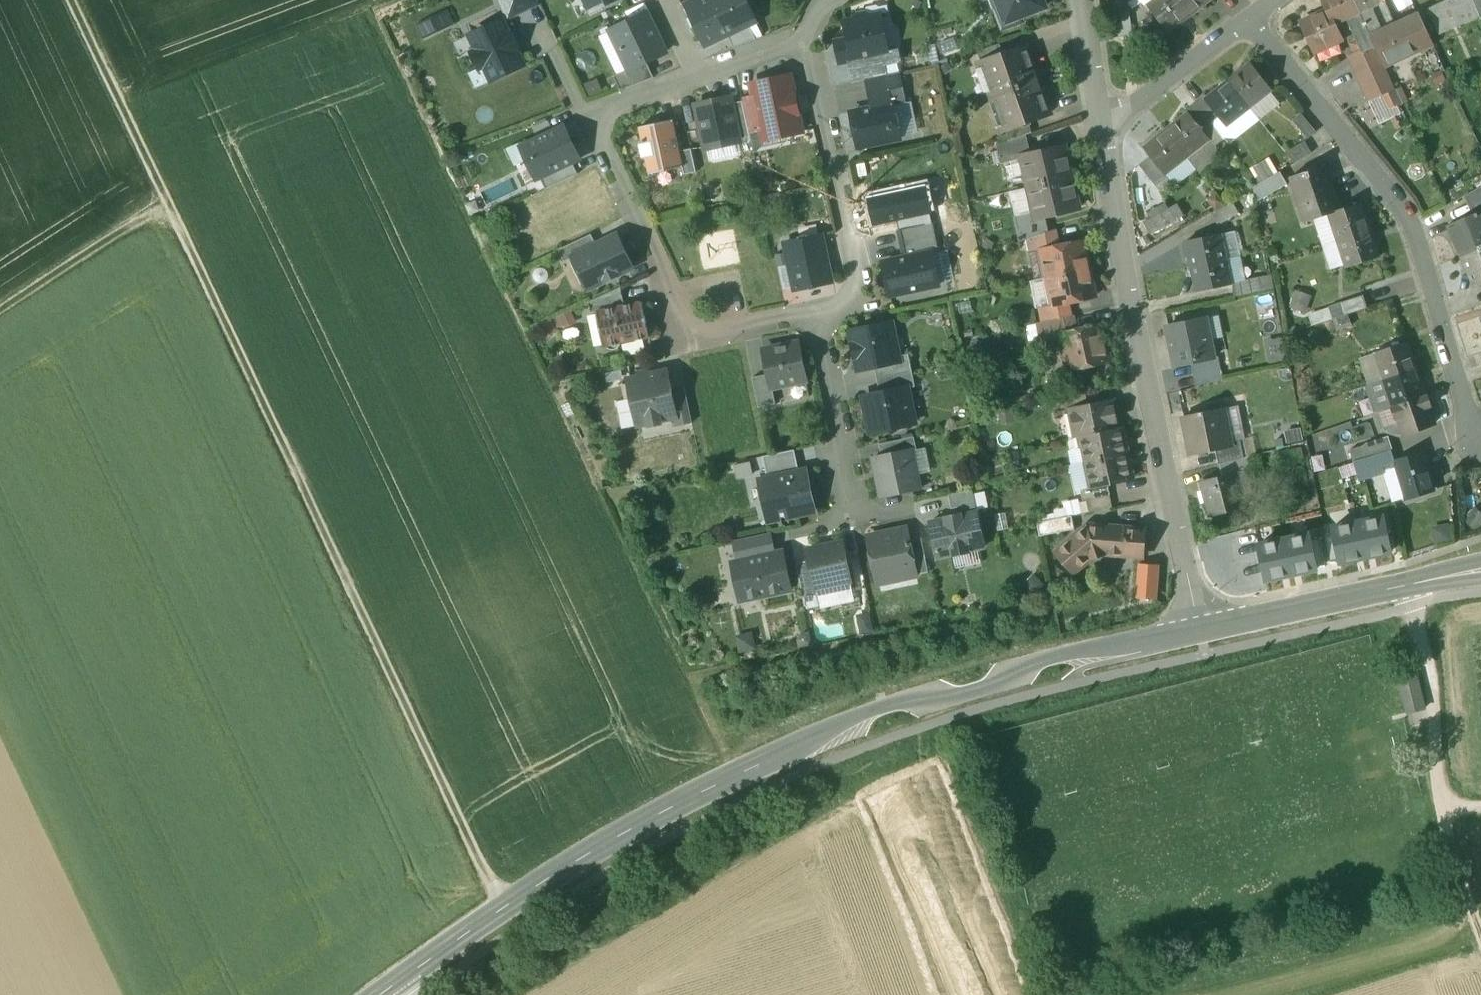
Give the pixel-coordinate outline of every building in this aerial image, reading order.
[(510,18),(539,5),(537,0),(502,0),(510,18)] [(592,14),(621,0),(585,0),(592,14)] [(687,6),(706,46),(729,35),(749,25),(757,22),(746,0),(699,0),(687,6)] [(1000,6),(995,8),(1003,29),(1023,22),(1021,16),(1045,7),(1043,0),(998,0),(1000,6)] [(1148,6),(1170,34),(1191,16),(1179,0),(1157,0),(1148,6)] [(1191,16),(1211,0),(1179,0),(1191,16)] [(1328,11),(1335,25),(1349,18),(1361,13),(1355,0),(1323,0),(1328,11)] [(1361,13),(1372,8),(1386,2),(1385,0),(1355,0),(1361,13)] [(1396,9),(1412,2),(1411,0),(1393,0),(1396,9)] [(1427,10),(1439,35),(1475,18),(1471,10),(1476,8),(1472,0),(1449,0),(1427,10)] [(1476,8),(1480,20),(1480,0),(1472,0),(1476,8)] [(423,36),(452,21),(445,8),(416,23),(423,36)] [(1383,30),(1372,8),(1361,13),(1371,37),(1383,31),(1383,30)] [(1328,11),(1302,23),(1315,53),(1342,40),(1335,25),(1328,11)] [(858,14),(853,21),(846,22),(849,39),(837,42),(841,64),(849,62),(883,55),(888,54),(887,52),(879,15),(871,17),(865,12),(858,14)] [(1131,13),(1118,14),(1121,38),(1134,37),(1131,13)] [(1371,37),(1361,13),(1349,18),(1359,41),(1360,42),(1371,37)] [(646,14),(612,30),(631,70),(646,63),(665,54),(646,14)] [(1419,14),(1383,30),(1383,31),(1371,37),(1375,46),(1376,46),(1385,66),(1433,44),(1419,14)] [(502,22),(471,36),(478,51),(473,53),(480,69),(485,66),(492,82),(524,67),(502,22)] [(1161,24),(1144,38),(1150,46),(1168,33),(1161,24)] [(749,25),(729,35),(735,49),(757,39),(749,25)] [(1371,37),(1360,42),(1359,41),(1352,44),(1357,54),(1375,46),(1371,37)] [(1000,44),(977,52),(981,63),(1004,55),(1000,44)] [(1357,54),(1350,57),(1360,80),(1386,68),(1385,66),(1376,46),(1375,46),(1357,54)] [(981,63),(979,63),(981,68),(980,69),(983,78),(985,79),(991,97),(1038,80),(1026,47),(1004,55),(981,63)] [(898,50),(887,52),(888,54),(883,55),(885,64),(900,61),(898,50)] [(883,55),(849,62),(853,83),(865,80),(887,75),(885,64),(883,55)] [(654,78),(646,63),(631,70),(613,78),(621,92),(654,78)] [(1251,63),(1229,81),(1251,108),(1273,90),(1251,63)] [(1386,68),(1360,80),(1370,101),(1395,89),(1386,68)] [(887,75),(865,80),(871,108),(892,104),(893,105),(906,102),(900,73),(887,75)] [(791,77),(772,81),(769,79),(765,79),(763,82),(752,85),(754,96),(761,131),(762,134),(773,131),(774,133),(778,136),(802,131),(791,77)] [(1038,80),(991,97),(998,115),(996,117),(999,126),(1002,126),(1003,131),(1028,122),(1050,114),(1038,80)] [(1229,81),(1207,98),(1228,126),(1251,108),(1229,81)] [(754,96),(742,98),(743,101),(750,133),(761,131),(754,96)] [(730,99),(697,106),(706,148),(739,141),(738,139),(731,104),(730,99)] [(750,133),(743,101),(731,104),(738,139),(750,137),(750,133)] [(871,108),(852,113),(859,148),(900,139),(893,105),(892,104),(871,108)] [(1292,119),(1306,136),(1314,129),(1300,112),(1292,119)] [(1190,113),(1167,131),(1188,158),(1211,140),(1190,113)] [(673,120),(639,127),(643,143),(639,144),(642,159),(646,159),(649,175),(683,167),(680,151),(673,120)] [(1028,122),(1005,130),(1009,141),(1025,135),(1032,132),(1028,122)] [(582,160),(565,126),(521,147),(538,181),(541,179),(575,164),(582,160)] [(1167,131),(1145,149),(1166,176),(1188,158),(1167,131)] [(1009,141),(999,145),(1003,161),(1022,157),(1030,155),(1025,135),(1009,141)] [(1065,147),(1045,151),(1042,149),(1035,151),(1033,154),(1030,155),(1022,157),(1029,187),(1072,178),(1065,147)] [(691,149),(680,151),(683,167),(684,175),(696,172),(691,149)] [(1150,157),(1141,165),(1159,188),(1169,181),(1150,157)] [(580,174),(575,164),(541,179),(545,189),(580,174)] [(1327,166),(1292,177),(1306,221),(1329,213),(1341,209),(1327,166)] [(1276,169),(1248,186),(1257,200),(1284,183),(1276,169)] [(1072,178),(1029,187),(1036,218),(1044,217),(1047,216),(1051,218),(1057,217),(1060,213),(1079,208),(1072,178)] [(1465,196),(1475,214),(1480,211),(1480,187),(1465,196)] [(1232,202),(1212,214),(1219,225),(1239,214),(1232,202)] [(1341,209),(1329,213),(1338,241),(1372,229),(1363,202),(1341,209)] [(1146,222),(1152,233),(1154,233),(1183,216),(1177,206),(1165,212),(1162,207),(1149,214),(1152,219),(1146,222)] [(1449,225),(1463,256),(1480,248),(1480,211),(1475,214),(1449,225)] [(1036,218),(1017,222),(1021,242),(1029,239),(1048,232),(1044,217),(1036,218)] [(932,223),(898,231),(904,258),(932,252),(932,253),(938,252),(932,223)] [(1372,229),(1338,241),(1347,268),(1381,257),(1372,229)] [(1048,232),(1029,239),(1031,252),(1041,250),(1059,247),(1055,230),(1048,232)] [(592,234),(559,250),(565,262),(574,258),(573,257),(597,245),(592,234)] [(822,235),(785,243),(795,290),(832,282),(822,235)] [(1221,235),(1188,242),(1193,266),(1226,259),(1221,235)] [(597,245),(573,257),(574,258),(589,289),(632,268),(617,236),(597,245)] [(1059,247),(1041,250),(1047,278),(1090,269),(1084,242),(1059,247)] [(1463,256),(1476,288),(1480,286),(1480,248),(1463,256)] [(904,258),(883,262),(890,296),(939,285),(932,253),(932,252),(904,258)] [(1226,259),(1193,266),(1198,292),(1231,285),(1226,259)] [(1090,269),(1047,278),(1053,305),(1068,302),(1096,296),(1090,269)] [(1271,276),(1233,284),(1234,297),(1273,288),(1271,276)] [(621,287),(589,302),(591,314),(596,313),(596,312),(625,306),(621,287)] [(1296,290),(1289,304),(1303,310),(1309,296),(1296,290)] [(1347,313),(1364,307),(1360,294),(1306,310),(1311,324),(1334,317),(1336,324),(1349,320),(1347,313)] [(625,306),(596,312),(596,313),(604,348),(606,347),(609,349),(612,350),(615,350),(618,349),(620,347),(621,344),(650,338),(642,302),(625,306)] [(1053,305),(1041,308),(1043,322),(1071,316),(1068,302),(1053,305)] [(1043,322),(1038,323),(1041,339),(1061,335),(1061,334),(1076,331),(1073,316),(1071,316),(1043,322)] [(1204,319),(1167,326),(1175,366),(1214,358),(1210,340),(1208,341),(1204,319)] [(891,323),(851,331),(854,344),(852,345),(855,357),(856,357),(859,370),(875,367),(899,362),(898,356),(891,323)] [(1076,331),(1061,334),(1061,335),(1068,370),(1109,361),(1102,326),(1076,331)] [(1408,342),(1375,353),(1384,380),(1417,369),(1408,342)] [(798,343),(763,350),(769,374),(772,388),(773,388),(806,381),(798,343)] [(899,362),(875,367),(878,379),(913,372),(909,354),(898,356),(899,362)] [(1417,369),(1384,380),(1393,407),(1426,396),(1417,369)] [(667,371),(628,379),(629,384),(623,385),(626,399),(632,398),(638,426),(649,424),(649,426),(662,423),(661,421),(676,418),(677,418),(671,391),(667,371)] [(878,379),(877,379),(880,393),(906,387),(906,389),(916,387),(913,372),(878,379)] [(769,374),(753,378),(759,408),(776,404),(773,388),(772,388),(769,374)] [(806,381),(773,388),(776,404),(810,397),(806,381)] [(880,393),(865,396),(873,432),(914,424),(906,389),(906,387),(880,393)] [(685,388),(671,391),(677,418),(676,418),(678,426),(692,423),(685,388)] [(1086,394),(1063,399),(1065,411),(1070,410),(1089,406),(1086,394)] [(1426,396),(1393,407),(1402,434),(1435,423),(1426,396)] [(1089,406),(1070,410),(1076,437),(1080,437),(1119,428),(1113,401),(1089,406)] [(1239,404),(1226,407),(1234,439),(1248,436),(1239,404)] [(1234,439),(1226,407),(1184,418),(1194,456),(1218,450),(1236,446),(1234,439)] [(1393,407),(1374,414),(1380,432),(1384,430),(1384,431),(1399,436),(1402,434),(1393,407)] [(1119,428),(1080,437),(1085,462),(1128,453),(1123,428),(1119,428)] [(914,437),(879,444),(882,455),(912,449),(912,450),(917,449),(914,437)] [(1388,438),(1365,445),(1369,458),(1392,451),(1388,438)] [(1218,450),(1221,463),(1251,455),(1248,443),(1236,446),(1218,450)] [(1365,445),(1350,450),(1354,462),(1369,458),(1365,445)] [(1065,449),(1074,490),(1085,488),(1077,447),(1065,449)] [(912,449),(882,455),(882,456),(874,458),(882,496),(920,488),(912,450),(912,449)] [(795,450),(763,457),(768,479),(800,472),(795,450)] [(1301,450),(1279,456),(1281,465),(1304,459),(1301,450)] [(1350,450),(1332,456),(1337,468),(1354,462),(1350,450)] [(1392,451),(1369,458),(1372,469),(1395,462),(1392,451)] [(1128,453),(1085,462),(1090,488),(1108,484),(1133,478),(1128,453)] [(1424,453),(1395,462),(1406,498),(1433,490),(1427,469),(1428,468),(1424,453)] [(1221,463),(1225,476),(1236,473),(1254,469),(1251,455),(1221,463)] [(1369,458),(1354,462),(1358,474),(1372,469),(1369,458)] [(768,479),(760,481),(765,505),(768,504),(771,518),(769,519),(769,521),(815,511),(806,471),(800,472),(768,479)] [(1225,476),(1202,482),(1211,516),(1245,507),(1236,473),(1225,476)] [(1090,488),(1081,490),(1083,501),(1087,501),(1110,496),(1108,484),(1090,488)] [(973,490),(950,495),(952,508),(964,506),(966,515),(977,512),(977,511),(977,510),(973,490)] [(1110,496),(1087,501),(1089,512),(1113,507),(1110,496)] [(962,515),(961,514),(946,517),(946,519),(931,522),(938,557),(954,554),(954,555),(970,552),(969,550),(985,547),(978,512),(977,512),(966,515),(962,515)] [(1072,516),(1037,523),(1040,536),(1075,529),(1072,516)] [(1366,558),(1391,553),(1384,517),(1359,522),(1366,558)] [(1340,563),(1366,558),(1359,522),(1333,527),(1335,535),(1340,560),(1340,563)] [(1145,530),(1088,525),(1056,553),(1074,573),(1091,559),(1105,554),(1143,557),(1145,530)] [(906,528),(870,536),(869,537),(869,538),(878,583),(917,575),(917,574),(910,540),(908,530),(907,529),(906,528)] [(770,533),(735,540),(739,561),(775,554),(770,533)] [(1309,534),(1284,539),(1292,575),(1317,570),(1316,566),(1311,542),(1309,534)] [(1335,535),(1326,537),(1330,561),(1340,560),(1335,535)] [(922,537),(910,540),(917,574),(929,572),(922,537)] [(1284,539),(1259,544),(1267,580),(1292,575),(1284,539)] [(1311,542),(1316,566),(1326,564),(1320,540),(1311,542)] [(843,542),(808,550),(810,560),(816,589),(817,588),(851,581),(843,542)] [(739,561),(735,562),(743,600),(790,590),(782,553),(775,554),(739,561)] [(810,560),(797,563),(804,598),(819,594),(817,588),(816,589),(810,560)] [(1157,569),(1141,567),(1139,595),(1156,596),(1157,569)] [(1417,675),(1399,679),(1407,712),(1426,708),(1417,675)]
